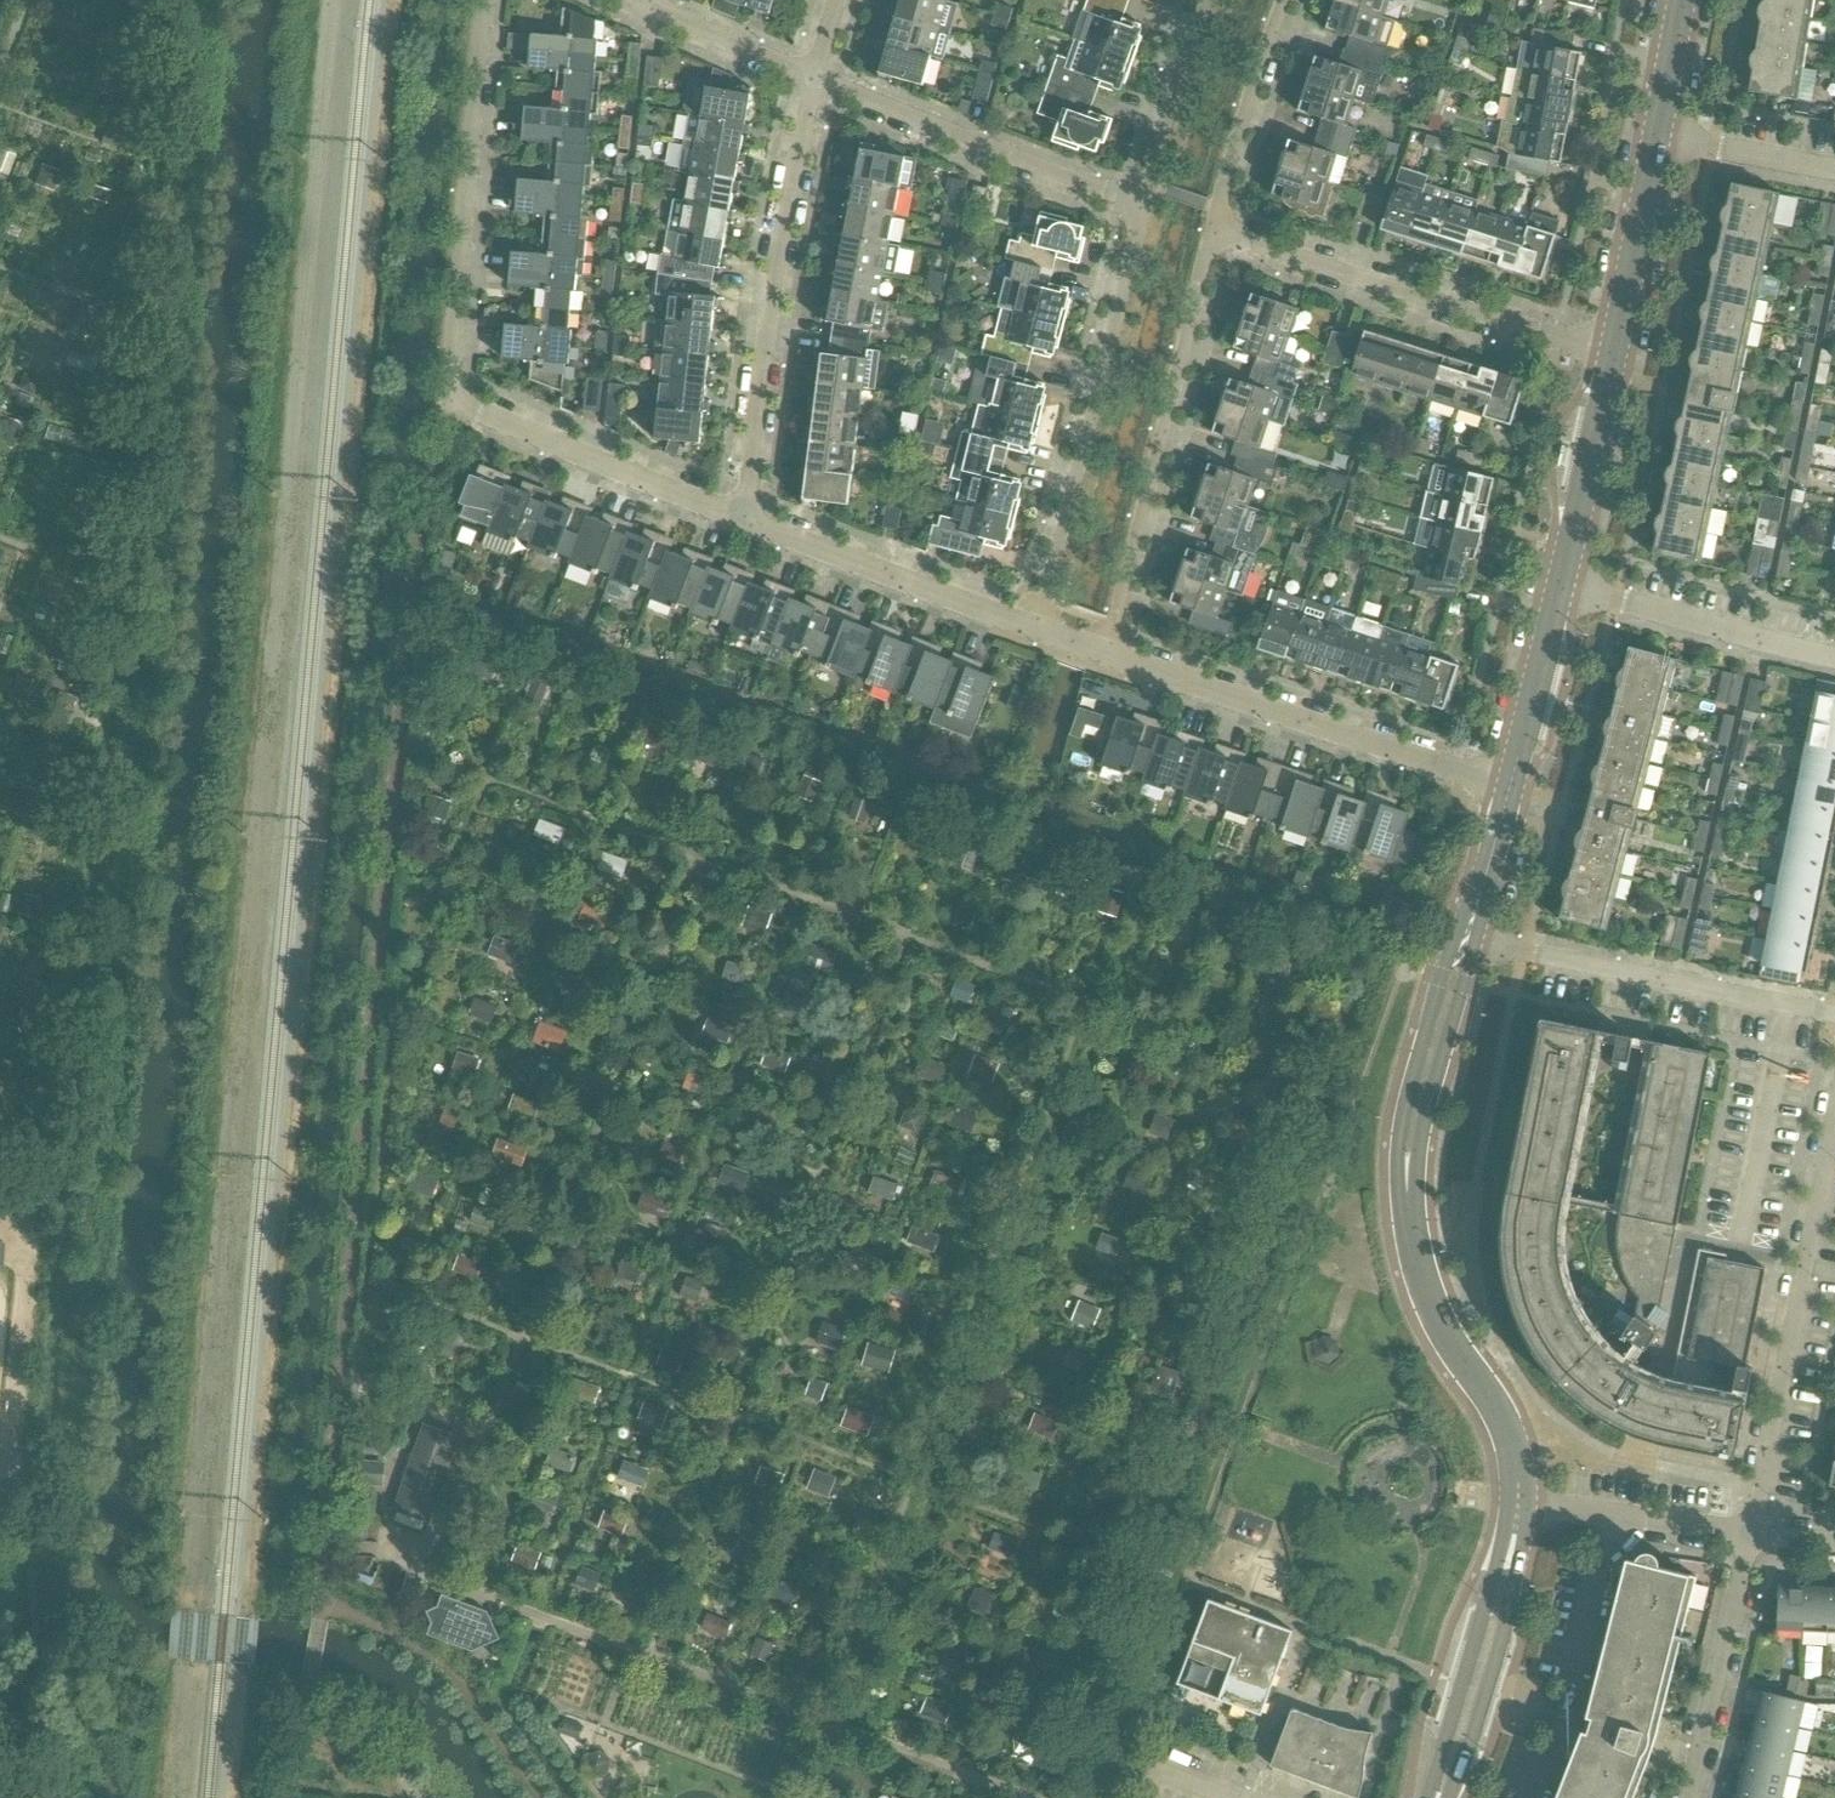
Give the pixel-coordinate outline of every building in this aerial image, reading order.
[(711,8),(733,18),(737,4),(756,10),(755,16),(768,20),(774,0),(713,0),(711,8)] [(895,17),(895,16),(939,29),(947,1),(944,0),(900,0),(899,3),(893,1),(889,15),(895,17)] [(1086,44),(1133,61),(1142,36),(1138,35),(1141,25),(1114,15),(1118,3),(1111,0),(1088,0),(1084,11),(1090,13),(1087,23),(1089,28),(1091,29),(1086,44)] [(1351,52),(1386,63),(1390,48),(1388,47),(1396,21),(1382,16),(1332,0),(1328,14),(1330,15),(1329,18),(1330,18),(1326,28),(1337,31),(1356,37),(1351,52)] [(1332,0),(1382,16),(1387,0),(1332,0)] [(1761,14),(1810,23),(1814,0),(1764,0),(1761,14)] [(998,4),(995,14),(1010,18),(1013,8),(998,4)] [(532,34),(531,51),(596,57),(598,40),(595,40),(597,20),(564,8),(561,37),(532,34)] [(1486,23),(1503,29),(1506,17),(1490,11),(1486,23)] [(1010,18),(995,14),(992,24),(1007,28),(1010,18)] [(1761,14),(1757,40),(1806,49),(1810,23),(1761,14)] [(887,44),(931,57),(943,60),(951,32),(939,29),(895,16),(895,17),(891,31),(885,29),(881,43),(887,45),(887,44)] [(1503,29),(1516,33),(1520,22),(1507,18),(1503,29)] [(1529,43),(1540,45),(1543,30),(1532,28),(1530,41),(1529,43)] [(1543,30),(1540,45),(1572,51),(1575,36),(1561,33),(1543,30)] [(110,33),(104,49),(117,54),(123,37),(110,33)] [(1458,36),(1454,48),(1465,52),(1469,39),(1458,36)] [(1757,40),(1753,66),(1801,74),(1806,49),(1757,40)] [(1058,55),(1048,83),(1087,96),(1091,84),(1117,93),(1121,83),(1125,84),(1133,61),(1086,44),(1075,41),(1069,59),(1058,55)] [(1521,42),(1516,69),(1576,81),(1582,53),(1572,51),(1540,45),(1529,43),(1521,42)] [(630,43),(628,59),(640,61),(641,44),(630,43)] [(887,44),(887,45),(877,79),(891,83),(893,77),(923,85),(931,57),(887,44)] [(1465,52),(1454,48),(1450,60),(1461,64),(1465,52)] [(558,70),(556,90),(600,94),(602,72),(595,72),(596,57),(531,51),(529,68),(558,70)] [(1308,68),(1304,84),(1354,99),(1359,82),(1379,85),(1386,63),(1351,52),(1347,66),(1326,59),(1315,56),(1312,67),(1311,69),(1308,68)] [(647,56),(644,85),(659,87),(663,58),(647,56)] [(640,61),(628,59),(627,76),(638,77),(640,61)] [(982,60),(980,70),(995,74),(997,64),(982,60)] [(1801,74),(1753,66),(1749,92),(1797,100),(1801,74)] [(1516,69),(1511,97),(1574,109),(1576,97),(1574,96),(1575,91),(1576,81),(1516,69)] [(995,74),(980,70),(972,98),(987,102),(995,74)] [(102,92),(125,98),(129,82),(106,77),(102,92)] [(1087,96),(1048,83),(1037,114),(1059,121),(1052,141),(1078,151),(1080,147),(1096,152),(1100,142),(1104,144),(1113,119),(1081,108),(1085,98),(1086,98),(1087,96)] [(1328,120),(1323,135),(1352,144),(1357,129),(1346,125),(1354,99),(1304,84),(1300,97),(1302,98),(1301,100),(1301,101),(1298,111),(1308,114),(1328,120)] [(701,112),(701,115),(746,123),(752,88),(738,86),(737,92),(706,86),(705,89),(692,87),(688,110),(701,112)] [(1441,89),(1437,101),(1448,105),(1452,93),(1441,89)] [(526,106),(524,123),(590,129),(591,115),(598,115),(600,94),(556,90),(555,109),(526,106)] [(1506,123),(1520,127),(1566,136),(1568,125),(1569,120),(1572,120),(1574,109),(1511,97),(1506,123)] [(958,111),(968,115),(971,102),(962,99),(958,111)] [(1448,105),(1437,101),(1432,114),(1443,117),(1448,105)] [(1411,104),(1408,116),(1419,120),(1422,107),(1411,104)] [(689,113),(684,142),(741,152),(743,137),(749,138),(752,124),(746,123),(701,115),(689,113)] [(622,115),(620,132),(631,133),(633,116),(622,115)] [(552,143),(550,162),(593,166),(595,145),(588,144),(590,129),(524,123),(523,140),(552,143)] [(639,125),(638,135),(654,137),(655,126),(639,125)] [(102,141),(114,145),(118,131),(107,127),(102,141)] [(1566,136),(1520,127),(1515,154),(1520,155),(1551,161),(1561,163),(1566,136)] [(631,133),(620,132),(618,149),(629,150),(631,133)] [(654,137),(638,135),(637,145),(653,147),(654,137)] [(1282,152),(1278,167),(1335,184),(1339,185),(1352,144),(1323,135),(1319,149),(1299,143),(1289,140),(1286,150),(1285,153),(1282,152)] [(1424,146),(1436,150),(1440,138),(1427,135),(1424,146)] [(1440,138),(1436,150),(1449,153),(1452,142),(1440,138)] [(1381,153),(1396,158),(1397,158),(1400,146),(1385,141),(1381,153)] [(679,170),(691,172),(736,180),(738,166),(744,167),(747,153),(741,152),(684,142),(679,170)] [(861,148),(855,177),(900,186),(912,188),(918,159),(906,157),(875,151),(876,145),(862,142),(861,148)] [(1471,160),(1484,164),(1487,152),(1475,149),(1471,160)] [(7,174),(14,155),(0,150),(0,171),(7,174)] [(1487,152),(1484,164),(1490,165),(1496,167),(1499,156),(1487,152)] [(1506,169),(1517,171),(1520,155),(1515,154),(1509,153),(1506,169)] [(1520,155),(1517,171),(1545,176),(1548,176),(1551,161),(1520,155)] [(519,179),(518,196),(583,202),(585,187),(591,188),(593,166),(550,162),(548,182),(519,179)] [(36,183),(52,189),(59,171),(43,165),(36,183)] [(1335,184),(1278,167),(1273,180),(1276,181),(1275,184),(1272,194),(1282,197),(1282,198),(1295,201),(1293,208),(1324,218),(1335,184)] [(691,172),(685,201),(731,209),(733,194),(739,195),(742,181),(736,180),(691,172)] [(852,190),(849,205),(894,215),(900,186),(855,177),(849,176),(846,189),(852,190)] [(946,207),(961,210),(968,182),(952,178),(946,207)] [(633,183),(632,193),(647,195),(648,184),(633,183)] [(1732,183),(1726,208),(1774,219),(1780,193),(1732,183)] [(1397,237),(1408,240),(1423,193),(1395,184),(1384,219),(1385,219),(1382,229),(1392,232),(1392,233),(1397,234),(1397,237)] [(1425,243),(1435,246),(1452,193),(1426,184),(1423,193),(1408,240),(1419,244),(1420,241),(1425,243)] [(89,197),(105,202),(109,191),(93,185),(89,197)] [(974,186),(971,199),(984,202),(987,189),(974,186)] [(614,188),(612,204),(623,206),(625,189),(614,188)] [(647,195),(632,193),(630,203),(646,205),(647,195)] [(1363,193),(1355,220),(1374,226),(1383,199),(1363,193)] [(1462,257),(1476,210),(1479,201),(1452,193),(1435,246),(1445,249),(1450,251),(1449,253),(1462,257)] [(545,215),(543,235),(587,239),(589,217),(582,217),(583,202),(518,196),(516,213),(545,215)] [(668,228),(680,230),(725,239),(728,223),(734,224),(737,210),(731,209),(685,201),(674,199),(668,228)] [(1821,202),(1815,232),(1834,236),(1834,205),(1821,202)] [(623,206),(612,204),(610,221),(621,222),(623,206)] [(847,219),(844,234),(889,243),(894,215),(849,205),(844,204),(841,218),(847,219)] [(1726,208),(1721,234),(1769,244),(1774,219),(1726,208)] [(1478,259),(1488,262),(1502,218),(1476,210),(1462,257),(1472,260),(1473,258),(1478,259)] [(1005,259),(1015,261),(1044,268),(1047,255),(1079,264),(1086,238),(1081,237),(1084,227),(1067,222),(1068,218),(1041,211),(1035,236),(1022,233),(1020,242),(1010,240),(1005,259)] [(1529,226),(1515,271),(1531,276),(1542,279),(1544,270),(1547,271),(1552,256),(1549,255),(1556,235),(1560,221),(1534,212),(1529,226)] [(944,214),(942,224),(957,228),(959,218),(944,214)] [(1498,266),(1515,271),(1529,226),(1502,218),(1488,262),(1498,266)] [(957,228),(942,224),(940,234),(955,238),(957,228)] [(658,274),(712,281),(712,282),(714,267),(726,269),(729,255),(723,254),(725,239),(680,230),(676,257),(662,254),(658,274)] [(841,247),(838,262),(883,272),(895,274),(900,245),(889,243),(844,234),(838,233),(835,247),(841,247)] [(1721,234),(1715,259),(1763,269),(1769,244),(1721,234)] [(513,252),(511,268),(577,274),(578,260),(585,260),(587,239),(543,235),(542,254),(513,252)] [(1824,245),(1821,260),(1831,262),(1834,247),(1824,245)] [(1715,259),(1710,284),(1758,295),(1763,269),(1715,259)] [(605,260),(604,276),(615,278),(617,261),(605,260)] [(1831,262),(1821,260),(1818,275),(1828,277),(1831,262)] [(835,276),(832,292),(877,301),(883,272),(838,262),(832,261),(830,275),(835,276)] [(1000,308),(1002,308),(1016,312),(1064,324),(1070,299),(1066,298),(1069,288),(1040,280),(1044,268),(1015,261),(1010,280),(1007,279),(1000,308)] [(539,288),(537,307),(571,310),(572,291),(575,291),(577,274),(511,268),(510,285),(539,288)] [(931,271),(929,281),(945,284),(947,274),(931,271)] [(670,295),(667,322),(713,327),(714,311),(720,312),(722,298),(710,296),(712,281),(658,274),(656,294),(670,295)] [(615,278),(604,276),(602,293),(613,295),(615,278)] [(945,284),(929,281),(927,292),(943,295),(945,284)] [(1710,284),(1705,309),(1753,320),(1758,295),(1710,284)] [(834,323),(831,338),(869,344),(871,330),(883,332),(889,303),(877,301),(832,292),(829,307),(823,306),(821,320),(834,323)] [(1245,306),(1240,320),(1290,336),(1299,309),(1262,297),(1252,294),(1248,304),(1248,303),(1247,306),(1245,306)] [(1814,294),(1811,309),(1822,311),(1825,296),(1814,294)] [(506,324),(504,341),(570,347),(572,330),(569,330),(571,310),(537,307),(535,327),(506,324)] [(981,355),(991,357),(1020,364),(1023,351),(1051,358),(1054,348),(1058,349),(1064,324),(1016,312),(1002,308),(995,336),(986,334),(981,355)] [(82,332),(113,338),(115,330),(108,329),(110,314),(86,309),(82,332)] [(1705,309),(1699,334),(1747,345),(1753,320),(1705,309)] [(1822,311),(1811,309),(1808,324),(1819,326),(1822,311)] [(1826,325),(1834,327),(1834,314),(1829,312),(1826,325)] [(1269,360),(1265,373),(1294,383),(1300,364),(1290,353),(1285,351),(1290,336),(1240,320),(1235,334),(1238,334),(1237,337),(1234,347),(1244,351),(1269,360)] [(664,351),(709,356),(716,357),(717,343),(711,342),(713,327),(667,322),(664,351)] [(1826,325),(1824,338),(1834,340),(1834,327),(1826,325)] [(1323,362),(1338,367),(1348,336),(1333,331),(1327,349),(1323,362)] [(1351,375),(1378,384),(1393,336),(1382,333),(1381,335),(1376,334),(1365,331),(1362,340),(1348,336),(1338,367),(1352,371),(1351,375)] [(595,349),(606,350),(608,334),(597,332),(595,349)] [(1699,334),(1694,360),(1742,370),(1747,345),(1699,334)] [(615,335),(614,345),(630,347),(631,337),(615,335)] [(1378,384),(1405,392),(1418,347),(1408,344),(1403,342),(1404,340),(1393,336),(1378,384)] [(818,383),(863,388),(875,390),(879,360),(881,350),(869,349),(869,344),(831,338),(829,354),(816,352),(814,366),(820,367),(818,383)] [(570,347),(504,341),(503,358),(532,360),(530,380),(563,392),(566,363),(569,364),(570,347)] [(1805,342),(1802,357),(1812,359),(1815,344),(1805,342)] [(630,347),(614,345),(613,355),(628,357),(630,347)] [(1405,392),(1431,400),(1446,353),(1434,349),(1434,352),(1429,350),(1418,347),(1405,392)] [(1822,349),(1815,383),(1826,385),(1833,352),(1822,349)] [(664,351),(661,380),(706,385),(712,386),(714,372),(708,371),(709,356),(664,351)] [(1431,400),(1458,409),(1471,364),(1461,361),(1461,360),(1456,359),(1457,357),(1446,353),(1431,400)] [(974,403),(979,404),(1040,420),(1047,395),(1042,394),(1045,384),(1017,377),(1020,364),(991,357),(983,389),(972,386),(968,402),(974,403)] [(1812,359),(1802,357),(1799,372),(1809,374),(1812,359)] [(1688,385),(1694,386),(1731,394),(1737,395),(1742,370),(1694,360),(1688,385)] [(1458,409),(1483,417),(1498,372),(1481,367),(1471,364),(1458,409)] [(1498,372),(1483,417),(1511,425),(1517,405),(1520,406),(1524,391),(1522,390),(1525,381),(1514,377),(1498,372)] [(1223,390),(1219,405),(1268,421),(1277,394),(1294,400),(1299,385),(1294,383),(1265,373),(1260,388),(1241,382),(1240,382),(1230,378),(1227,389),(1227,388),(1226,391),(1223,390)] [(20,387),(32,392),(38,380),(25,375),(20,387)] [(587,378),(584,410),(599,412),(603,380),(587,378)] [(661,380),(658,409),(703,414),(709,415),(711,401),(705,400),(706,385),(661,380)] [(1796,382),(1790,415),(1801,417),(1807,385),(1796,382)] [(808,411),(814,412),(859,418),(863,388),(818,383),(816,398),(810,397),(808,411)] [(610,384),(608,394),(624,396),(625,385),(610,384)] [(1690,402),(1727,410),(1733,411),(1737,395),(1731,394),(1694,386),(1688,385),(1685,401),(1690,402)] [(11,400),(14,392),(2,387),(0,392),(0,395),(11,400)] [(624,396),(608,394),(605,423),(620,424),(621,424),(624,396)] [(1319,410),(1337,417),(1343,401),(1324,394),(1319,410)] [(1685,401),(1680,427),(1728,437),(1733,411),(1727,410),(1690,402),(1685,401)] [(1040,420),(979,404),(972,433),(962,431),(958,449),(996,459),(999,447),(1027,454),(1030,443),(1034,444),(1040,420)] [(1811,404),(1808,417),(1820,419),(1822,406),(1811,404)] [(1232,454),(1238,456),(1272,468),(1277,454),(1259,448),(1268,421),(1219,405),(1214,419),(1216,419),(1216,422),(1212,432),(1222,436),(1236,441),(1232,454)] [(703,414),(658,409),(655,438),(670,440),(675,441),(686,442),(685,448),(700,449),(703,414)] [(804,440),(810,441),(856,447),(859,418),(814,412),(812,427),(806,426),(804,440)] [(903,412),(901,423),(917,425),(918,415),(903,412)] [(14,435),(20,420),(5,414),(0,428),(0,430),(14,435)] [(1365,427),(1380,432),(1384,419),(1370,414),(1365,427)] [(1801,417),(1790,415),(1787,430),(1798,432),(1801,417)] [(928,417),(923,437),(941,441),(946,421),(928,417)] [(1820,419),(1808,417),(1806,430),(1817,432),(1820,419)] [(917,425),(901,423),(899,433),(915,436),(917,425)] [(1680,427),(1674,452),(1722,463),(1728,437),(1680,427)] [(1329,441),(1357,450),(1361,440),(1333,431),(1329,441)] [(1415,449),(1428,453),(1431,442),(1419,438),(1415,449)] [(665,451),(677,456),(683,441),(675,441),(670,440),(665,451)] [(801,469),(807,470),(852,475),(856,447),(810,441),(808,456),(803,455),(801,469)] [(927,456),(931,456),(933,447),(920,445),(917,459),(922,460),(927,456)] [(957,500),(968,503),(1016,515),(1023,491),(1018,489),(1021,479),(993,472),(996,459),(958,449),(950,478),(962,481),(957,500)] [(1456,461),(1468,464),(1471,453),(1458,450),(1456,461)] [(1674,452),(1669,478),(1717,489),(1722,463),(1674,452)] [(1471,453),(1468,464),(1481,467),(1484,456),(1471,453)] [(1801,453),(1798,465),(1810,468),(1812,455),(1801,453)] [(1202,475),(1197,490),(1247,507),(1256,479),(1273,485),(1277,470),(1272,468),(1238,456),(1233,471),(1219,466),(1219,467),(1209,463),(1206,473),(1205,476),(1202,475)] [(1363,456),(1359,468),(1370,472),(1374,459),(1363,456)] [(1782,457),(1779,472),(1789,474),(1792,459),(1782,457)] [(462,515),(489,526),(506,484),(507,484),(510,476),(479,464),(475,476),(471,474),(460,504),(466,506),(462,515)] [(1435,464),(1428,491),(1442,496),(1488,506),(1494,478),(1484,476),(1435,464)] [(1810,468),(1798,465),(1796,478),(1807,480),(1810,468)] [(1370,472),(1359,468),(1355,481),(1366,484),(1370,472)] [(852,475),(807,470),(802,505),(816,507),(817,501),(848,505),(852,475)] [(892,480),(906,483),(908,472),(894,470),(892,480)] [(1325,486),(1344,492),(1348,477),(1330,471),(1325,486)] [(1789,474),(1779,472),(1776,487),(1786,489),(1789,474)] [(1669,478),(1663,503),(1711,514),(1717,489),(1669,478)] [(525,545),(528,547),(530,542),(531,542),(547,500),(548,500),(551,493),(529,485),(526,492),(507,484),(506,484),(489,526),(482,544),(510,555),(517,538),(516,538),(517,537),(527,540),(525,545)] [(1227,530),(1222,543),(1251,553),(1256,548),(1258,545),(1261,540),(1264,533),(1265,528),(1266,524),(1266,520),(1266,516),(1265,513),(1247,507),(1197,490),(1193,504),(1195,504),(1194,507),(1195,507),(1191,517),(1201,521),(1227,530)] [(1428,491),(1422,517),(1435,522),(1484,534),(1487,522),(1484,521),(1485,516),(1488,506),(1442,496),(1428,491)] [(883,527),(898,529),(903,501),(888,498),(883,527)] [(1346,509),(1342,521),(1353,525),(1357,512),(1361,503),(1349,499),(1346,509)] [(565,561),(569,563),(571,557),(572,558),(588,516),(589,516),(591,509),(569,501),(567,508),(548,500),(547,500),(531,542),(530,542),(528,547),(529,547),(552,556),(552,557),(556,558),(557,554),(558,552),(567,556),(565,561)] [(1791,501),(1789,514),(1800,516),(1803,504),(1791,501)] [(1016,515),(968,503),(963,521),(941,516),(939,525),(933,524),(928,545),(973,556),(976,542),(1003,549),(1006,539),(1010,540),(1016,515)] [(1663,503),(1658,529),(1706,540),(1711,514),(1663,503)] [(1772,506),(1769,521),(1779,523),(1782,508),(1772,506)] [(1800,516),(1789,514),(1786,527),(1798,529),(1800,516)] [(606,577),(610,578),(612,573),(612,574),(629,532),(632,525),(610,517),(608,523),(589,516),(588,516),(572,558),(571,557),(569,563),(592,572),(592,573),(597,574),(598,570),(598,568),(608,572),(606,577)] [(1754,541),(1753,545),(1774,549),(1779,523),(1769,521),(1756,518),(1751,541),(1754,541)] [(1353,525),(1342,521),(1338,533),(1349,537),(1353,525)] [(1435,522),(1429,550),(1475,561),(1477,549),(1478,550),(1479,544),(1481,545),(1484,534),(1435,522)] [(1706,540),(1658,529),(1652,555),(1700,565),(1706,540)] [(647,593),(650,594),(652,589),(653,589),(668,551),(669,551),(673,541),(651,532),(648,539),(629,532),(612,574),(612,573),(610,578),(610,579),(633,588),(637,590),(639,586),(638,586),(639,584),(649,588),(647,593)] [(1290,554),(1302,558),(1312,560),(1315,549),(1311,548),(1313,543),(1303,540),(1302,545),(1293,543),(1290,554)] [(1181,560),(1176,574),(1226,591),(1232,574),(1249,577),(1256,555),(1251,553),(1222,543),(1217,558),(1198,551),(1188,548),(1185,558),(1184,558),(1183,561),(1181,560)] [(1774,549),(1753,545),(1747,575),(1768,579),(1774,549)] [(1475,561),(1429,550),(1423,576),(1427,578),(1458,585),(1468,587),(1475,561)] [(1782,550),(1779,563),(1791,565),(1793,552),(1782,550)] [(686,612),(690,613),(692,608),(693,609),(709,567),(710,567),(712,560),(690,552),(688,558),(669,551),(668,551),(653,589),(652,589),(650,594),(649,598),(673,607),(672,608),(677,609),(678,605),(679,603),(688,607),(686,612)] [(1331,567),(1343,570),(1347,559),(1334,555),(1331,567)] [(1347,559),(1343,570),(1356,574),(1359,563),(1347,559)] [(727,628),(731,629),(733,624),(750,582),(750,583),(753,576),(720,563),(717,570),(710,567),(709,567),(693,609),(692,608),(690,613),(690,614),(713,623),(717,625),(719,621),(719,619),(729,623),(727,628)] [(1791,565),(1779,563),(1777,575),(1788,578),(1791,565)] [(1380,581),(1392,585),(1396,574),(1383,570),(1380,581)] [(1226,591),(1176,574),(1172,588),(1174,589),(1173,592),(1170,602),(1180,606),(1199,612),(1194,626),(1228,638),(1233,623),(1217,618),(1226,591)] [(1396,574),(1392,585),(1405,589),(1408,578),(1396,574)] [(1413,590),(1423,592),(1427,578),(1423,576),(1417,575),(1413,590)] [(1427,578),(1423,592),(1450,599),(1455,600),(1458,585),(1427,578)] [(731,630),(754,639),(750,647),(768,654),(771,645),(773,640),(774,640),(790,598),(791,598),(794,592),(772,583),(769,590),(750,583),(750,582),(733,624),(731,629),(731,630)] [(1268,600),(1273,602),(1277,590),(1272,589),(1268,600)] [(1258,648),(1285,657),(1305,600),(1277,590),(1273,602),(1272,606),(1261,638),(1262,638),(1258,648)] [(1108,615),(1055,597),(1055,598),(1054,599),(1107,618),(1107,617),(1108,615)] [(809,659),(813,661),(834,607),(813,599),(810,606),(791,598),(790,598),(774,640),(773,640),(771,645),(772,646),(795,655),(799,657),(801,652),(800,652),(801,651),(811,654),(809,659)] [(1311,668),(1326,621),(1331,608),(1305,600),(1285,657),(1295,660),(1300,662),(1299,665),(1311,668)] [(854,678),(854,677),(856,672),(855,672),(872,630),(871,629),(852,622),(855,615),(834,607),(813,661),(817,663),(819,658),(829,661),(828,663),(826,667),(853,677),(854,678)] [(1352,682),(1363,686),(1383,626),(1357,617),(1352,630),(1337,674),(1348,678),(1353,680),(1352,682)] [(1328,671),(1337,674),(1352,630),(1326,621),(1311,668),(1322,672),(1323,670),(1328,671)] [(895,693),(897,688),(896,688),(913,645),(912,645),(893,638),(896,631),(874,623),(871,629),(872,630),(855,672),(856,672),(854,677),(858,679),(860,674),(869,677),(869,679),(868,679),(867,683),(871,685),(871,684),(894,693),(895,693)] [(1391,692),(1409,636),(1410,634),(1383,626),(1363,686),(1375,689),(1375,687),(1380,689),(1380,688),(1391,692)] [(1400,695),(1416,701),(1431,656),(1435,645),(1409,636),(1391,692),(1401,695),(1400,695)] [(935,709),(936,709),(938,704),(937,703),(953,661),(952,661),(934,654),(936,647),(914,638),(912,645),(913,645),(896,688),(897,688),(895,693),(899,694),(901,689),(910,693),(910,695),(909,695),(908,699),(912,701),(912,700),(935,709)] [(57,646),(53,658),(68,663),(72,651),(57,646)] [(1629,647),(1622,672),(1670,684),(1677,659),(1629,647)] [(938,704),(936,709),(930,722),(971,738),(995,677),(974,669),(977,663),(955,654),(952,661),(953,661),(937,703),(938,704)] [(1093,674),(1040,655),(1040,657),(1040,658),(1092,677),(1092,675),(1093,674)] [(1431,656),(1416,701),(1433,706),(1444,709),(1447,700),(1450,701),(1454,686),(1452,686),(1459,665),(1431,656)] [(472,671),(490,678),(496,665),(478,657),(472,671)] [(1716,701),(1737,706),(1744,676),(1725,672),(1723,671),(1716,701)] [(1622,672),(1616,697),(1664,710),(1670,684),(1622,672)] [(526,700),(540,706),(548,687),(537,683),(538,679),(535,678),(534,681),(533,681),(526,700)] [(1751,679),(1744,710),(1759,714),(1766,682),(1751,679)] [(1810,720),(1834,725),(1834,683),(1818,679),(1810,720)] [(51,714),(66,720),(74,697),(59,692),(51,714)] [(1616,697),(1609,723),(1657,735),(1664,710),(1616,697)] [(583,710),(598,716),(603,705),(588,699),(583,710)] [(1724,714),(1721,729),(1731,731),(1735,717),(1724,714)] [(1139,777),(1143,778),(1145,773),(1146,773),(1159,734),(1160,734),(1163,724),(1141,716),(1139,723),(1118,716),(1102,765),(1126,772),(1126,773),(1130,774),(1131,770),(1131,768),(1141,772),(1139,777)] [(1805,747),(1834,753),(1834,725),(1810,720),(1805,747)] [(1741,721),(1739,733),(1750,736),(1753,723),(1741,721)] [(1609,723),(1603,748),(1650,760),(1657,735),(1609,723)] [(647,740),(661,745),(666,730),(652,725),(647,740)] [(1731,731),(1721,729),(1718,744),(1728,746),(1731,731)] [(1180,794),(1183,795),(1185,790),(1186,790),(1200,747),(1201,748),(1203,741),(1181,733),(1179,740),(1160,734),(1159,734),(1146,773),(1145,773),(1143,778),(1142,782),(1166,790),(1170,792),(1172,787),(1171,787),(1172,786),(1182,789),(1180,794)] [(1750,736),(1739,733),(1736,746),(1747,749),(1750,736)] [(705,745),(699,763),(713,768),(720,750),(705,745)] [(1221,808),(1225,809),(1226,804),(1227,804),(1242,761),(1242,762),(1245,755),(1223,747),(1220,754),(1201,748),(1200,747),(1186,790),(1185,790),(1183,795),(1183,796),(1207,804),(1212,806),(1213,801),(1213,799),(1223,803),(1221,808)] [(1800,774),(1834,781),(1834,753),(1805,747),(1800,774)] [(1603,748),(1596,773),(1644,786),(1650,760),(1603,748)] [(740,777),(755,783),(763,760),(748,755),(740,777)] [(1263,822),(1267,823),(1286,768),(1264,761),(1262,768),(1242,762),(1242,761),(1227,804),(1226,804),(1225,809),(1249,817),(1249,818),(1253,819),(1254,815),(1255,813),(1264,816),(1263,822)] [(1713,763),(1710,778),(1720,780),(1724,765),(1713,763)] [(1309,838),(1309,837),(1311,832),(1310,832),(1325,789),(1324,789),(1305,782),(1307,775),(1286,768),(1267,823),(1272,825),(1273,819),(1283,823),(1283,824),(1282,824),(1281,829),(1285,830),(1309,838)] [(821,778),(815,776),(814,780),(810,779),(812,774),(806,772),(798,795),(812,800),(821,778)] [(1590,799),(1595,800),(1632,810),(1637,811),(1644,786),(1596,773),(1590,799)] [(1794,801),(1834,809),(1834,781),(1800,774),(1794,801)] [(1729,775),(1726,787),(1738,790),(1741,777),(1729,775)] [(1720,780),(1710,778),(1706,793),(1717,795),(1720,780)] [(1351,851),(1352,848),(1354,842),(1353,842),(1366,803),(1365,802),(1346,796),(1348,789),(1326,782),(1324,789),(1325,789),(1310,832),(1311,832),(1309,837),(1313,838),(1315,833),(1325,837),(1324,838),(1322,842),(1326,844),(1327,843),(1351,851)] [(1738,790),(1726,787),(1723,800),(1735,803),(1738,790)] [(1354,842),(1352,848),(1356,849),(1357,844),(1367,847),(1367,849),(1366,848),(1365,853),(1369,854),(1393,862),(1394,859),(1406,862),(1415,835),(1404,831),(1409,813),(1389,806),(1391,800),(1369,792),(1365,802),(1366,803),(1353,842),(1354,842)] [(430,815),(445,820),(450,802),(430,794),(426,806),(432,808),(430,815)] [(872,800),(857,795),(850,817),(865,821),(872,800)] [(878,806),(890,810),(892,804),(880,800),(878,806)] [(1595,800),(1591,816),(1628,825),(1632,810),(1595,800)] [(1789,828),(1834,837),(1834,836),(1834,835),(1834,809),(1794,801),(1789,828)] [(918,816),(935,822),(938,815),(914,807),(903,837),(909,839),(918,816)] [(1586,814),(1579,840),(1627,853),(1633,827),(1628,825),(1591,816),(1586,814)] [(541,820),(535,835),(558,843),(564,829),(541,820)] [(1700,820),(1697,835),(1707,837),(1711,822),(1700,820)] [(1717,828),(1714,841),(1725,844),(1728,831),(1717,828)] [(1789,828),(1783,855),(1828,864),(1828,863),(1831,860),(1832,856),(1831,852),(1834,837),(1789,828)] [(1707,837),(1697,835),(1693,850),(1704,852),(1707,837)] [(956,859),(971,865),(979,843),(964,838),(956,859)] [(1579,840),(1572,867),(1620,879),(1627,853),(1579,840)] [(1725,844),(1714,841),(1711,854),(1722,856),(1725,844)] [(600,868),(622,876),(627,861),(605,854),(600,868)] [(1783,855),(1778,883),(1823,892),(1823,890),(1826,887),(1827,883),(1825,879),(1828,864),(1783,855)] [(1572,867),(1566,893),(1613,905),(1620,879),(1572,867)] [(1050,888),(1065,893),(1072,871),(1067,869),(1065,873),(1056,870),(1050,888)] [(1302,891),(1307,875),(1298,872),(1292,888),(1302,891)] [(1687,877),(1684,892),(1694,894),(1697,880),(1687,877)] [(1704,882),(1701,895),(1713,898),(1716,885),(1704,882)] [(537,895),(540,896),(542,892),(517,883),(511,898),(533,906),(537,895)] [(1778,883),(1773,910),(1817,919),(1818,918),(1820,915),(1821,910),(1820,906),(1823,892),(1778,883)] [(1120,888),(1119,892),(1108,889),(1101,911),(1116,916),(1125,890),(1120,888)] [(1694,894),(1684,892),(1680,907),(1691,909),(1694,894)] [(1613,905),(1566,893),(1559,919),(1607,931),(1613,905)] [(17,917),(33,921),(40,898),(24,894),(17,917)] [(1713,898),(1701,895),(1698,908),(1710,910),(1713,898)] [(608,912),(586,903),(581,918),(603,927),(608,912)] [(765,931),(768,932),(769,929),(766,928),(770,916),(751,910),(746,924),(765,931)] [(1773,910),(1767,937),(1812,946),(1812,945),(1815,942),(1816,937),(1814,933),(1817,919),(1773,910)] [(1667,915),(1660,945),(1681,949),(1688,920),(1667,915)] [(1689,950),(1704,953),(1711,922),(1696,918),(1689,950)] [(1812,946),(1767,937),(1759,977),(1799,985),(1799,983),(1797,983),(1800,972),(1806,974),(1807,972),(1810,969),(1810,965),(1809,961),(1812,946)] [(517,947),(518,946),(496,938),(490,953),(512,961),(516,950),(517,947)] [(1227,938),(1220,956),(1235,961),(1242,943),(1227,938)] [(803,961),(830,971),(835,954),(808,945),(803,961)] [(1272,972),(1287,977),(1293,959),(1278,954),(1272,972)] [(586,963),(563,957),(559,973),(582,978),(586,963)] [(752,970),(730,962),(725,977),(747,985),(747,984),(750,985),(751,982),(748,981),(752,970)] [(974,986),(959,980),(953,995),(968,1001),(968,999),(972,1000),(974,996),(970,994),(974,986)] [(1001,991),(996,1002),(1013,1009),(1018,998),(1001,991)] [(782,1012),(803,1020),(809,1004),(787,996),(783,1008),(780,1007),(779,1010),(782,1011),(782,1012)] [(469,1014),(491,1022),(497,1007),(475,999),(469,1014)] [(22,1032),(39,1036),(42,1022),(25,1018),(22,1032)] [(705,1034),(727,1042),(731,1032),(733,1033),(734,1030),(732,1029),(733,1027),(711,1019),(705,1034)] [(1597,1030),(1540,1019),(1503,1205),(1502,1214),(1501,1223),(1500,1232),(1500,1241),(1501,1250),(1501,1259),(1502,1268),(1504,1277),(1506,1286),(1508,1295),(1510,1303),(1513,1312),(1517,1320),(1520,1328),(1524,1337),(1529,1344),(1534,1352),(1539,1360),(1544,1367),(1550,1374),(1556,1381),(1562,1387),(1568,1393),(1575,1399),(1582,1405),(1589,1410),(1597,1415),(1605,1420),(1612,1424),(1624,1430),(1637,1435),(1642,1437),(1662,1443),(1728,1456),(1728,1455),(1734,1457),(1736,1450),(1752,1368),(1746,1367),(1766,1268),(1698,1255),(1672,1385),(1667,1384),(1660,1382),(1658,1381),(1653,1379),(1647,1376),(1637,1371),(1629,1366),(1622,1362),(1616,1357),(1610,1352),(1604,1347),(1599,1341),(1594,1336),(1589,1329),(1588,1329),(1582,1320),(1578,1313),(1575,1306),(1571,1299),(1568,1292),(1566,1285),(1564,1278),(1562,1270),(1561,1263),(1560,1255),(1559,1248),(1559,1240),(1559,1232),(1559,1225),(1560,1217),(1597,1030)] [(541,1024),(535,1040),(555,1048),(561,1031),(541,1024)] [(1633,1038),(1618,1035),(1613,1059),(1614,1059),(1612,1067),(1626,1070),(1627,1062),(1628,1062),(1633,1038)] [(1654,1042),(1653,1043),(1619,1214),(1618,1220),(1617,1226),(1616,1232),(1616,1238),(1616,1244),(1617,1250),(1618,1256),(1619,1262),(1621,1268),(1623,1274),(1624,1276),(1626,1281),(1629,1286),(1632,1291),(1636,1295),(1638,1298),(1635,1315),(1634,1315),(1622,1333),(1645,1348),(1658,1330),(1656,1329),(1661,1303),(1711,1053),(1654,1042)] [(768,1048),(763,1063),(785,1071),(790,1056),(768,1048)] [(455,1068),(474,1074),(478,1059),(460,1053),(455,1068)] [(972,1061),(974,1062),(970,1071),(988,1078),(994,1064),(976,1057),(976,1058),(974,1057),(972,1061)] [(916,1073),(938,1082),(944,1067),(921,1058),(916,1073)] [(1179,1074),(1190,1079),(1196,1063),(1185,1058),(1179,1074)] [(712,1080),(690,1072),(684,1087),(706,1095),(712,1080)] [(507,1109),(532,1118),(538,1103),(516,1095),(513,1094),(509,1105),(507,1109)] [(749,1100),(749,1102),(746,1101),(745,1104),(748,1105),(744,1115),(766,1123),(771,1108),(749,1100)] [(454,1110),(446,1107),(440,1123),(453,1128),(461,1109),(455,1107),(454,1110)] [(951,1122),(970,1129),(976,1114),(957,1107),(951,1122)] [(901,1125),(920,1133),(926,1117),(907,1109),(901,1125)] [(1173,1122),(1162,1118),(1157,1132),(1168,1136),(1173,1122)] [(500,1140),(495,1156),(517,1164),(522,1148),(500,1140)] [(664,1160),(677,1165),(683,1149),(670,1144),(664,1160)] [(721,1180),(742,1189),(748,1174),(726,1166),(721,1180)] [(1133,1171),(1127,1185),(1146,1192),(1151,1178),(1133,1171)] [(410,1188),(432,1196),(438,1180),(415,1172),(410,1188)] [(930,1183),(928,1187),(946,1193),(951,1178),(936,1172),(932,1183),(930,1183)] [(875,1177),(870,1192),(892,1200),(898,1185),(875,1177)] [(640,1208),(661,1216),(665,1205),(669,1207),(670,1203),(645,1194),(640,1208)] [(473,1221),(491,1227),(496,1212),(478,1206),(473,1221)] [(908,1242),(930,1250),(936,1235),(914,1227),(908,1242)] [(1099,1249),(1121,1257),(1125,1247),(1128,1248),(1130,1243),(1104,1234),(1099,1249)] [(698,1249),(713,1255),(718,1240),(703,1235),(698,1249)] [(875,1257),(872,1256),(873,1254),(851,1246),(846,1261),(868,1268),(871,1259),(873,1260),(875,1257)] [(482,1264),(460,1256),(459,1257),(457,1256),(456,1259),(458,1260),(454,1271),(476,1279),(482,1264)] [(625,1260),(619,1275),(638,1282),(641,1273),(644,1274),(646,1270),(643,1269),(643,1267),(625,1260)] [(918,1287),(895,1278),(890,1293),(912,1302),(918,1287)] [(680,1293),(697,1299),(702,1284),(687,1279),(683,1290),(682,1289),(680,1293)] [(1075,1320),(1093,1328),(1100,1312),(1082,1304),(1075,1320)] [(815,1343),(838,1351),(846,1329),(823,1321),(815,1343)] [(430,1341),(445,1347),(452,1343),(455,1335),(435,1327),(430,1341)] [(870,1346),(866,1362),(888,1368),(891,1359),(892,1353),(870,1346)] [(659,1363),(677,1370),(682,1356),(664,1349),(659,1363)] [(1070,1350),(1064,1364),(1079,1370),(1085,1356),(1070,1350)] [(1153,1386),(1172,1392),(1178,1373),(1160,1367),(1153,1386)] [(812,1379),(807,1394),(821,1399),(827,1385),(812,1379)] [(571,1395),(578,1398),(594,1403),(599,1388),(577,1380),(574,1389),(571,1395)] [(640,1418),(662,1426),(667,1411),(645,1403),(640,1418)] [(844,1424),(866,1432),(871,1418),(849,1410),(844,1424)] [(1044,1417),(1038,1432),(1053,1437),(1058,1423),(1044,1417)] [(394,1509),(430,1522),(461,1436),(424,1423),(394,1509)] [(1202,1581),(1221,1588),(1221,1587),(1203,1580),(1203,1578),(1202,1575),(1201,1572),(1197,1567),(1221,1501),(1280,1522),(1288,1549),(1293,1578),(1285,1610),(1287,1610),(1294,1578),(1289,1549),(1281,1522),(1221,1500),(1241,1444),(1240,1443),(1196,1567),(1198,1570),(1200,1572),(1201,1576),(1202,1578),(1202,1581)] [(574,1457),(553,1449),(548,1463),(569,1471),(573,1461),(575,1462),(577,1458),(574,1457)] [(359,1482),(383,1484),(384,1465),(360,1463),(359,1482)] [(620,1477),(642,1485),(647,1471),(625,1463),(620,1477)] [(756,1482),(779,1490),(784,1476),(761,1468),(756,1482)] [(1039,1475),(1021,1468),(1015,1483),(1034,1490),(1039,1475)] [(810,1484),(827,1491),(833,1477),(815,1470),(810,1484)] [(805,1487),(803,1494),(809,1496),(812,1490),(805,1487)] [(559,1499),(537,1491),(532,1505),(558,1514),(559,1510),(555,1509),(559,1499)] [(601,1511),(597,1525),(622,1534),(627,1520),(601,1511)] [(788,1540),(805,1546),(810,1532),(793,1526),(788,1540)] [(361,1539),(373,1540),(374,1530),(361,1529),(361,1539)] [(1009,1555),(1012,1556),(1013,1552),(1011,1550),(1014,1540),(996,1533),(990,1548),(1009,1555)] [(737,1553),(747,1558),(754,1545),(740,1539),(737,1545),(741,1547),(737,1553)] [(513,1560),(535,1568),(541,1553),(518,1545),(513,1560)] [(1688,1610),(1697,1576),(1658,1567),(1659,1565),(1659,1563),(1658,1560),(1657,1559),(1656,1557),(1654,1555),(1653,1554),(1651,1553),(1648,1553),(1646,1552),(1644,1553),(1642,1553),(1640,1554),(1638,1556),(1637,1557),(1636,1559),(1635,1561),(1626,1559),(1586,1716),(1592,1718),(1587,1732),(1582,1730),(1556,1797),(1634,1797),(1650,1756),(1657,1734),(1688,1610)] [(577,1584),(589,1588),(595,1573),(583,1569),(577,1584)] [(769,1593),(787,1600),(794,1585),(776,1578),(769,1593)] [(1777,1629),(1803,1631),(1805,1586),(1779,1585),(1777,1629)] [(1803,1631),(1828,1632),(1830,1588),(1805,1586),(1803,1631)] [(976,1589),(970,1603),(988,1610),(994,1595),(976,1589)] [(427,1611),(432,1622),(428,1634),(473,1651),(488,1644),(494,1626),(487,1611),(443,1594),(438,1606),(427,1611)] [(1177,1683),(1248,1709),(1261,1714),(1293,1630),(1209,1599),(1177,1683)] [(709,1614),(703,1628),(724,1637),(730,1623),(709,1614)] [(758,1637),(753,1649),(769,1655),(774,1644),(758,1637)] [(946,1658),(941,1673),(963,1680),(968,1666),(946,1658)] [(1522,1671),(1522,1673),(1527,1674),(1532,1674),(1539,1677),(1547,1684),(1550,1688),(1553,1694),(1554,1700),(1554,1709),(1556,1708),(1556,1700),(1555,1693),(1552,1688),(1548,1683),(1541,1676),(1534,1673),(1528,1671),(1522,1671)] [(1043,1686),(1060,1693),(1065,1682),(1048,1674),(1043,1686)] [(1787,1690),(1797,1692),(1801,1677),(1790,1675),(1787,1690)] [(1816,1697),(1825,1697),(1825,1681),(1816,1681),(1816,1697)] [(1825,1681),(1825,1697),(1834,1697),(1834,1682),(1825,1681)] [(1762,1691),(1756,1715),(1799,1726),(1805,1701),(1762,1691)] [(926,1713),(945,1722),(951,1708),(931,1700),(926,1713)] [(1271,1765),(1350,1794),(1358,1797),(1361,1791),(1362,1785),(1363,1779),(1364,1772),(1365,1765),(1365,1759),(1366,1753),(1368,1747),(1369,1741),(1372,1736),(1373,1732),(1346,1728),(1292,1708),(1271,1765)] [(1756,1715),(1750,1740),(1793,1750),(1799,1726),(1756,1715)] [(1178,1722),(1166,1718),(1164,1717),(1159,1731),(1173,1736),(1178,1722)] [(1505,1729),(1504,1730),(1512,1735),(1522,1737),(1528,1736),(1535,1734),(1544,1730),(1550,1723),(1552,1720),(1551,1718),(1548,1722),(1542,1728),(1534,1733),(1528,1734),(1522,1735),(1513,1732),(1505,1729)] [(1024,1726),(1018,1741),(1040,1749),(1046,1735),(1024,1726)] [(1750,1740),(1744,1764),(1787,1775),(1793,1750),(1750,1740)] [(1738,1788),(1777,1797),(1782,1797),(1787,1775),(1744,1764),(1738,1788)] [(1736,1797),(1777,1797),(1738,1788),(1736,1797)]
